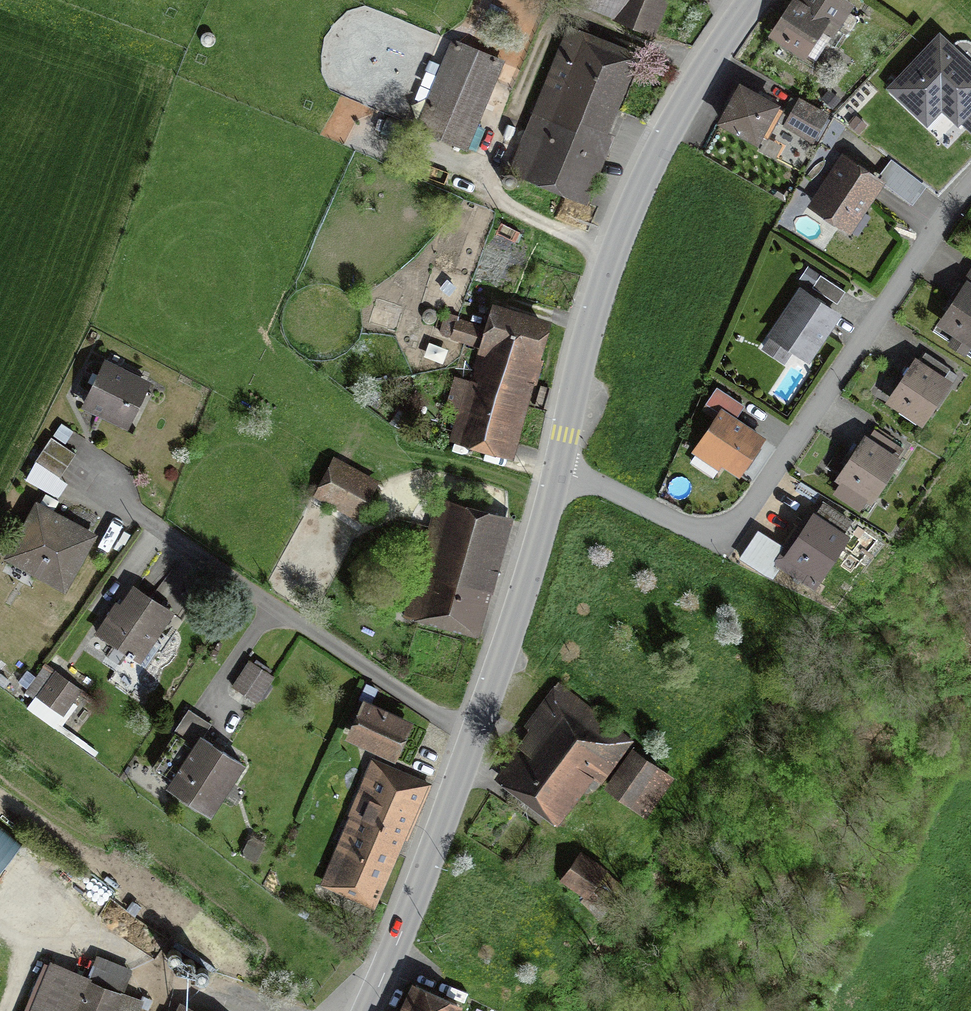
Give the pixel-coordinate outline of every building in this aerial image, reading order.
[(663,0),(568,0),(649,33),(663,0)] [(778,39),(807,55),(823,26),(833,31),(849,3),(844,0),(809,0),(802,12),(794,8),(791,13),(778,39)] [(890,88),(927,124),(942,108),(959,124),(961,121),(970,111),(970,65),(959,54),(941,36),(890,88)] [(608,116),(627,68),(570,45),(521,170),(578,193),(608,116)] [(498,69),(454,52),(424,130),(468,147),(498,69)] [(758,99),(743,90),(724,123),(758,142),(777,110),(758,99)] [(819,121),(796,110),(787,129),(810,140),(819,121)] [(961,121),(970,131),(970,111),(961,121)] [(901,195),(914,178),(892,160),(881,175),(889,181),(887,184),(901,195)] [(864,173),(845,161),(813,210),(851,234),(883,186),(864,173)] [(819,277),(811,288),(837,307),(845,295),(819,277)] [(964,360),(970,350),(970,341),(969,340),(970,337),(970,280),(962,292),(930,336),(964,360)] [(821,307),(803,296),(767,353),(801,374),(837,317),(821,307)] [(467,422),(460,448),(508,461),(542,337),(493,324),(467,422)] [(920,427),(957,372),(923,349),(910,368),(885,404),(920,427)] [(125,439),(145,396),(99,374),(84,406),(78,418),(125,439)] [(719,413),(727,418),(739,400),(718,386),(705,404),(719,413)] [(718,456),(737,469),(757,439),(735,424),(727,418),(719,413),(698,443),(718,456)] [(831,482),(862,505),(902,451),(871,428),(859,445),(831,482)] [(43,451),(67,465),(75,452),(51,438),(43,451)] [(707,472),(718,456),(698,443),(687,460),(707,472)] [(67,465),(43,451),(24,482),(54,501),(64,485),(57,481),(67,465)] [(359,517),(378,482),(335,458),(315,493),(359,517)] [(787,572),(811,587),(842,537),(835,533),(845,517),(824,503),(808,527),(788,558),(794,561),(787,572)] [(67,534),(33,515),(4,568),(58,597),(87,545),(67,534)] [(475,613),(497,529),(445,515),(417,620),(469,634),(475,613)] [(784,548),(758,531),(741,559),(773,580),(779,570),(773,566),(784,548)] [(163,623),(129,600),(117,618),(115,621),(110,618),(90,648),(125,671),(143,644),(147,647),(163,623)] [(268,685),(243,670),(229,695),(254,709),(268,685)] [(75,698),(50,679),(29,706),(54,726),(75,698)] [(506,803),(537,825),(573,775),(584,784),(609,749),(545,704),(485,788),(506,803)] [(345,740),(391,761),(405,729),(359,709),(345,740)] [(144,778),(207,819),(239,771),(211,752),(201,746),(212,729),(186,712),(144,778)] [(666,774),(637,754),(609,795),(638,815),(666,774)] [(331,883),(365,898),(401,812),(408,815),(419,788),(374,769),(361,799),(367,801),(354,829),(331,883)] [(10,848),(0,840),(0,861),(10,848)] [(576,855),(561,878),(587,896),(583,903),(600,914),(616,890),(593,875),(597,869),(576,855)] [(170,959),(172,960),(175,960),(177,960),(179,959),(181,957),(182,955),(182,952),(182,950),(180,948),(178,946),(176,945),(173,945),(171,946),(169,948),(168,950),(167,952),(168,955),(168,957),(170,959)] [(191,969),(193,967),(194,965),(195,963),(195,961),(194,959),(193,957),(191,955),(188,955),(186,955),(184,956),(182,958),(181,960),(181,962),(181,965),(182,967),(184,968),(186,969),(189,969),(191,969)] [(27,1010),(126,1010),(131,998),(117,992),(125,971),(96,960),(88,981),(45,964),(27,1010)] [(202,980),(204,979),(206,978),(208,977),(210,974),(210,972),(209,969),(208,967),(206,965),(203,964),(201,964),(198,965),(196,967),(195,969),(194,971),(195,974),(196,976),(197,978),(199,979),(202,980)] [(459,1008),(436,997),(418,988),(407,1010),(458,1010),(459,1008)]
